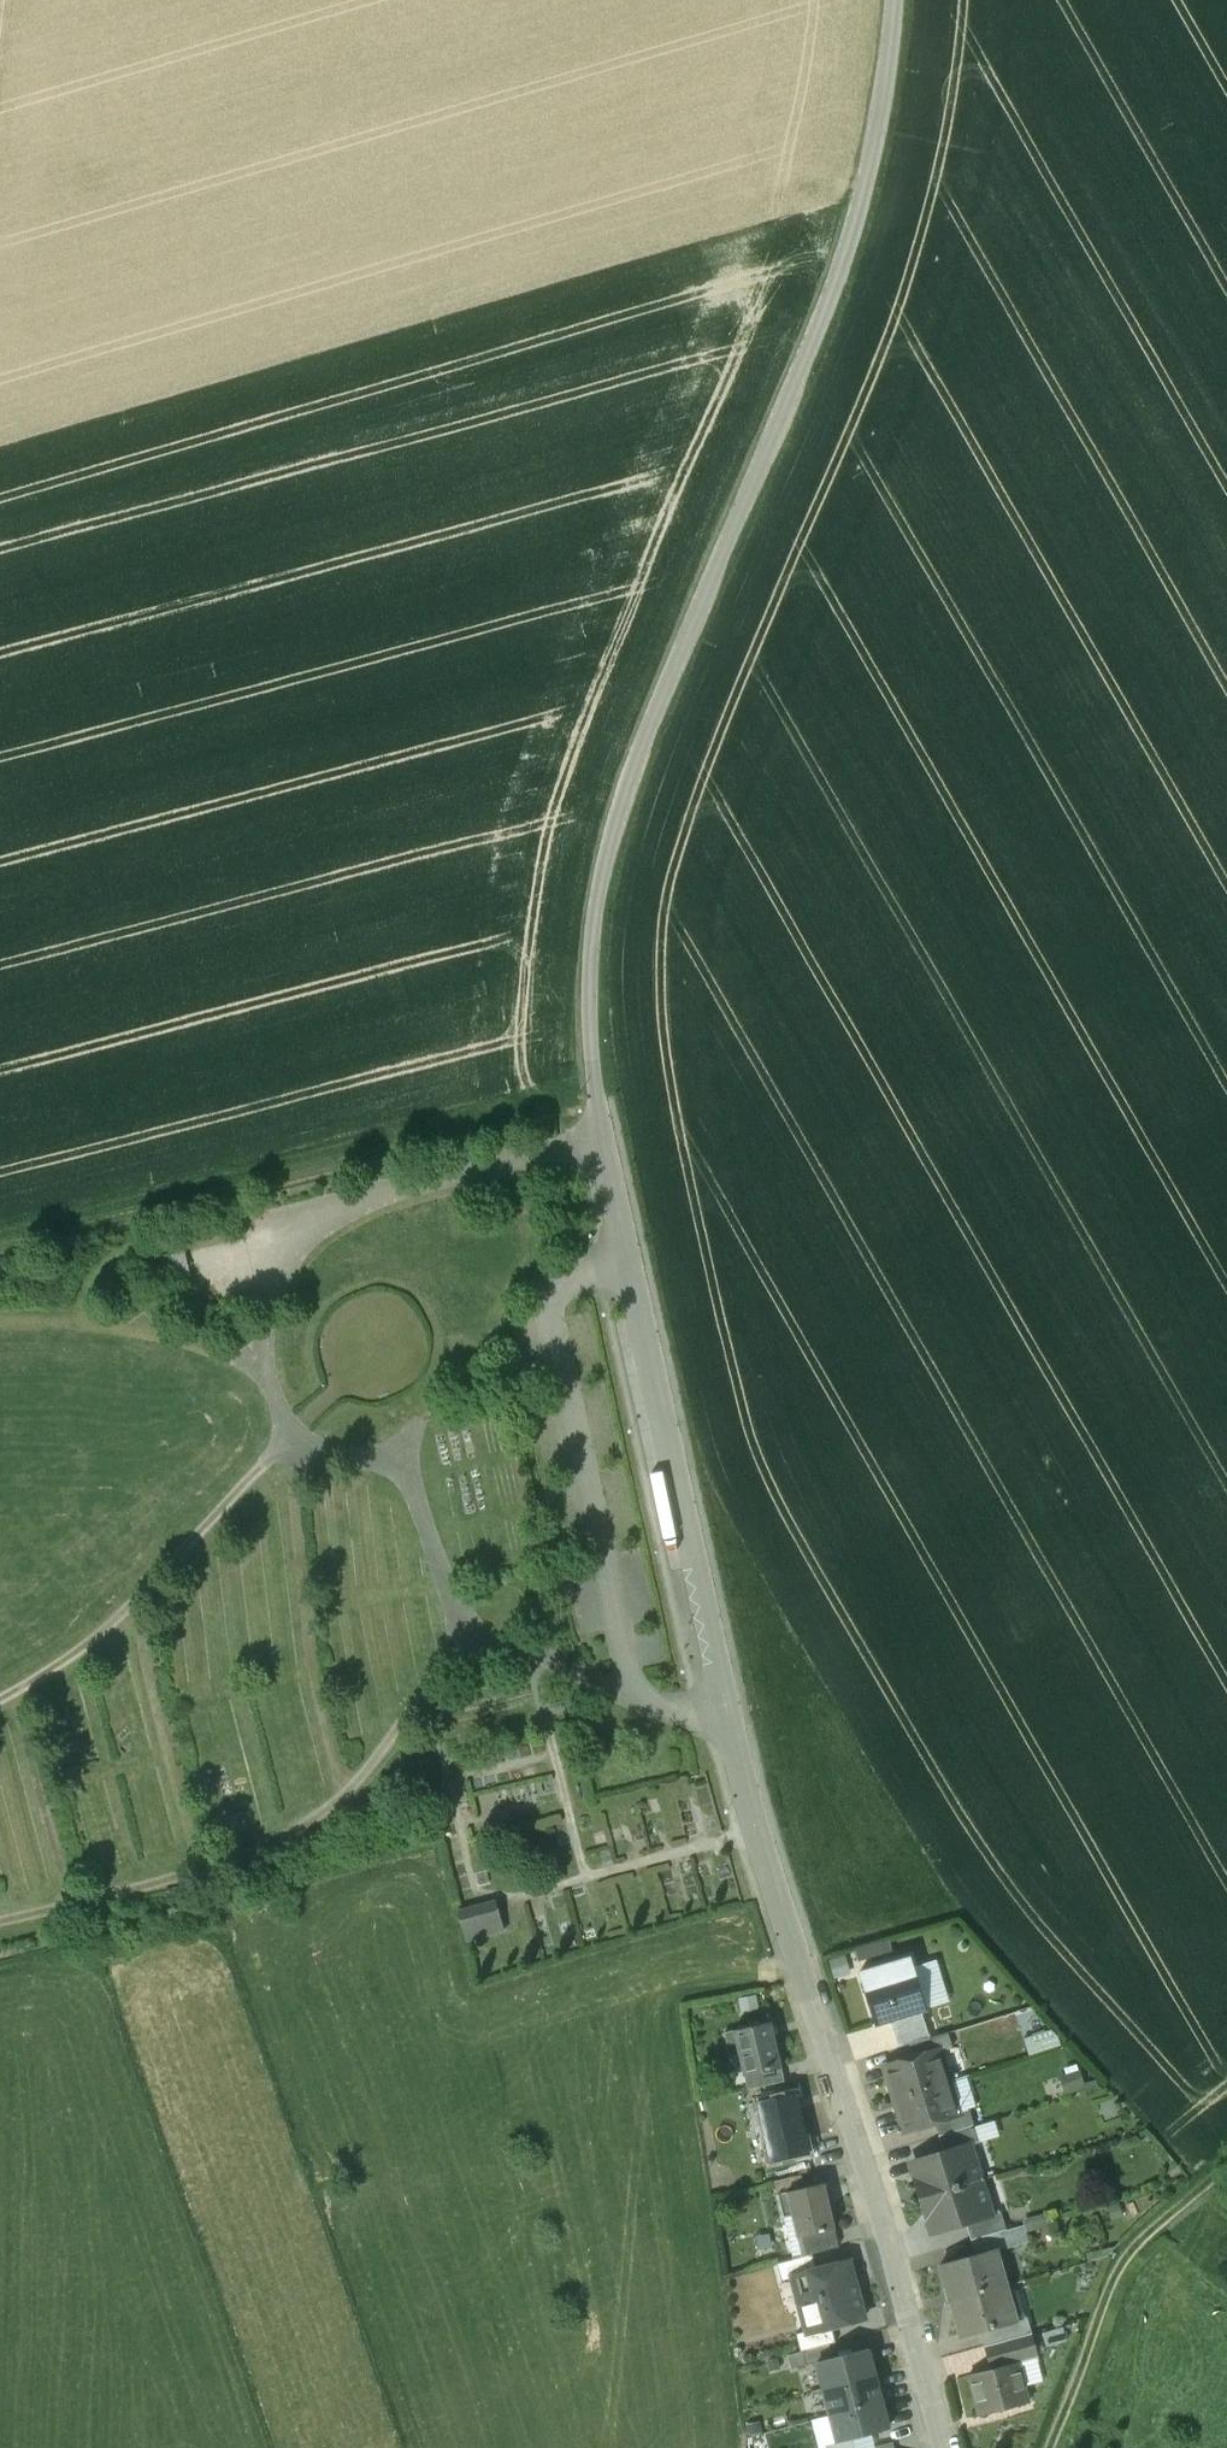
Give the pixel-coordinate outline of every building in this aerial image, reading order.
[(503,1929),(497,1905),(463,1916),(469,1940),(503,1929)] [(913,1967),(863,1982),(876,2023),(892,2018),(920,2010),(926,2008),(913,1967)] [(742,2012),(761,2010),(759,1991),(740,1993),(742,2012)] [(920,2010),(892,2018),(900,2046),(910,2043),(928,2037),(920,2010)] [(772,2023),(725,2033),(730,2055),(740,2053),(744,2052),(750,2075),(782,2067),(772,2023)] [(910,2043),(914,2057),(940,2049),(940,2051),(952,2048),(947,2032),(928,2037),(910,2043)] [(914,2057),(884,2066),(894,2098),(949,2081),(940,2051),(940,2049),(914,2057)] [(749,2089),(753,2088),(750,2075),(744,2052),(740,2053),(749,2089)] [(782,2067),(750,2075),(753,2088),(785,2081),(782,2067)] [(949,2081),(894,2098),(904,2131),(935,2121),(959,2114),(959,2112),(949,2081)] [(810,2153),(796,2094),(750,2105),(755,2128),(765,2125),(773,2161),(810,2153)] [(959,2114),(935,2121),(939,2135),(973,2124),(968,2109),(959,2112),(959,2114)] [(973,2124),(939,2135),(944,2151),(970,2143),(970,2145),(979,2142),(973,2124)] [(944,2151),(914,2161),(918,2175),(914,2182),(919,2198),(981,2179),(970,2145),(970,2143),(944,2151)] [(992,2213),(981,2179),(919,2198),(924,2214),(931,2217),(936,2232),(966,2222),(992,2214),(992,2213)] [(835,2230),(825,2185),(780,2195),(785,2217),(799,2214),(804,2237),(835,2230)] [(992,2213),(992,2214),(966,2222),(971,2240),(1000,2231),(1006,2230),(1000,2210),(992,2213)] [(812,2254),(839,2247),(835,2230),(804,2237),(808,2255),(812,2254)] [(1005,2248),(1000,2231),(971,2240),(975,2253),(996,2248),(996,2251),(1005,2248)] [(975,2253),(939,2263),(949,2301),(1006,2285),(996,2251),(996,2248),(975,2253)] [(795,2274),(816,2269),(812,2254),(808,2255),(778,2263),(782,2280),(796,2277),(795,2274)] [(831,2326),(865,2318),(849,2260),(816,2269),(795,2274),(796,2277),(810,2330),(811,2332),(831,2326)] [(1016,2320),(1006,2285),(949,2301),(960,2338),(979,2333),(1017,2322),(1016,2320)] [(1016,2320),(1017,2322),(979,2333),(983,2346),(1031,2333),(1026,2318),(1016,2320)] [(801,2351),(829,2344),(836,2342),(831,2326),(811,2332),(810,2330),(796,2333),(801,2351)] [(1037,2357),(1031,2333),(983,2346),(990,2370),(1017,2363),(1037,2357)] [(817,2362),(833,2358),(829,2344),(801,2351),(787,2355),(791,2368),(817,2362)] [(817,2362),(824,2388),(875,2375),(868,2348),(833,2358),(817,2362)] [(990,2370),(970,2376),(981,2414),(1028,2401),(1017,2363),(990,2370)] [(824,2388),(831,2415),(882,2401),(875,2375),(824,2388)] [(882,2401),(831,2415),(838,2441),(854,2437),(889,2428),(882,2401)] [(838,2441),(826,2445),(827,2447),(857,2447),(854,2437),(838,2441)]
